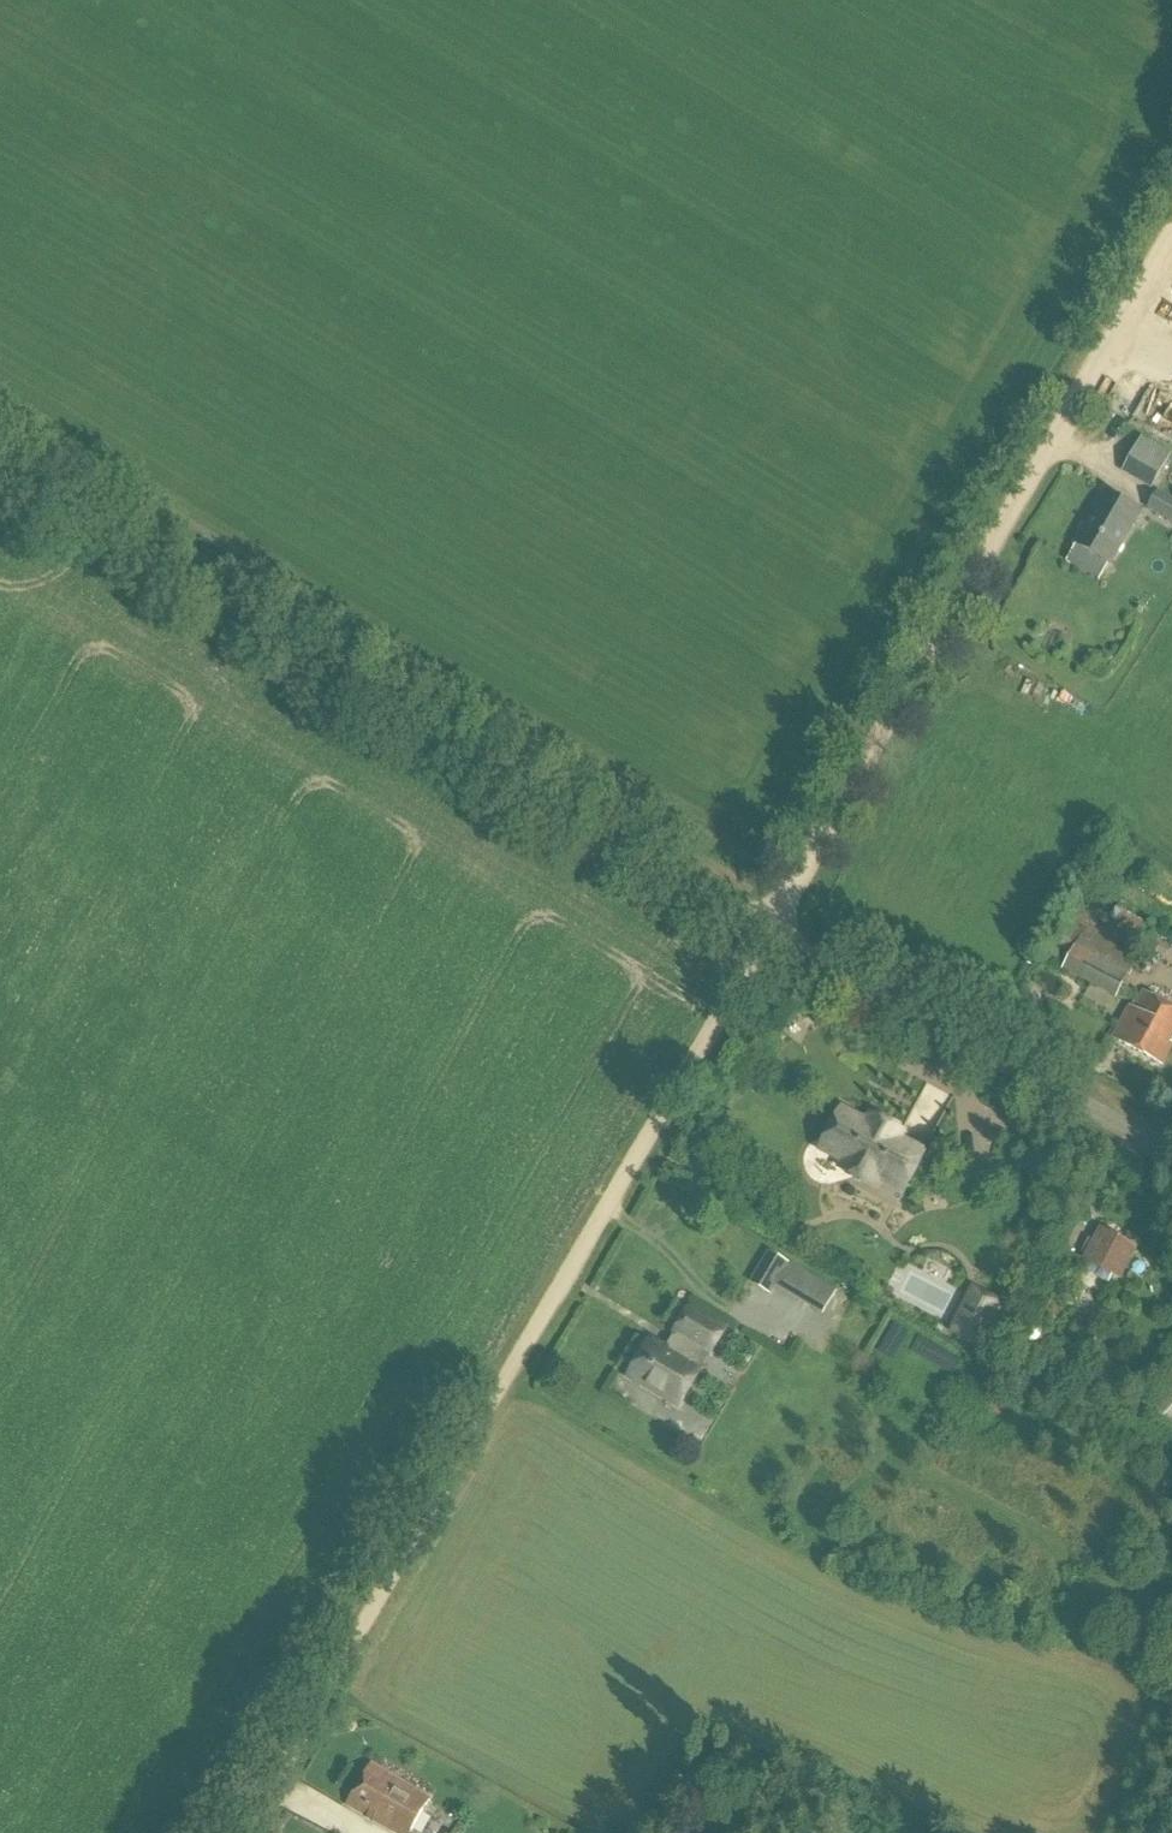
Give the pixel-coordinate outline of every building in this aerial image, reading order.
[(1171,454),(1171,453),(1143,436),(1122,472),(1152,489),(1171,454)] [(1112,564),(1142,512),(1106,491),(1076,544),(1112,564)] [(1157,491),(1147,509),(1171,523),(1171,499),(1157,491)] [(1144,947),(1099,923),(1106,910),(1085,899),(1072,923),(1071,924),(1062,919),(1044,952),(1059,960),(1063,953),(1069,957),(1062,970),(1117,999),(1144,947)] [(1144,992),(1135,1007),(1131,1005),(1113,1037),(1163,1064),(1171,1049),(1171,1041),(1171,1007),(1144,992)] [(871,1128),(846,1114),(827,1147),(852,1161),(847,1170),(872,1185),(877,1176),(902,1190),(921,1157),(896,1142),(901,1133),(876,1119),(871,1128)] [(1121,1281),(1138,1248),(1100,1227),(1082,1260),(1121,1281)] [(801,1300),(814,1277),(768,1250),(749,1283),(770,1296),(776,1286),(801,1300)] [(985,1350),(1008,1305),(972,1286),(949,1331),(985,1350)] [(711,1354),(726,1329),(689,1307),(674,1332),(678,1334),(677,1336),(676,1336),(677,1338),(671,1347),(669,1347),(670,1349),(669,1350),(651,1339),(629,1376),(646,1387),(646,1388),(662,1397),(662,1396),(680,1406),(702,1369),(698,1367),(707,1351),(711,1354)] [(1153,1404),(1164,1415),(1171,1407),(1171,1385),(1153,1404)] [(431,1799),(371,1764),(347,1805),(394,1832),(411,1832),(431,1799)]
